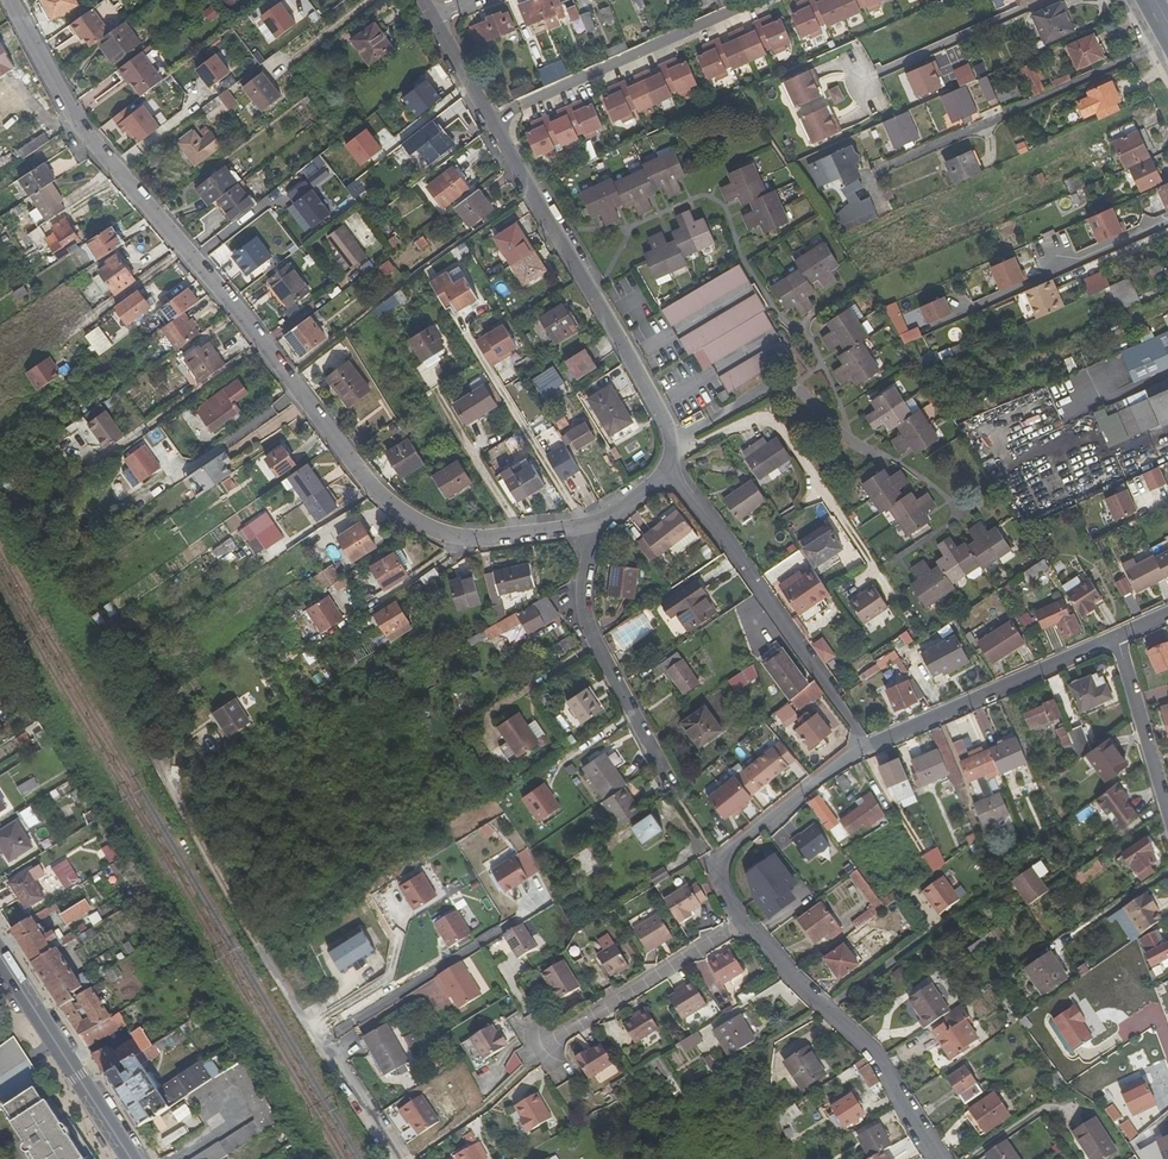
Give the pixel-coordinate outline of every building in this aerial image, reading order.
[(53,21),(78,6),(75,0),(42,0),(53,21)] [(527,27),(545,19),(537,0),(532,0),(519,5),(527,27)] [(549,30),(560,25),(558,20),(564,17),(557,0),(537,0),(545,19),(549,30)] [(641,0),(632,0),(636,9),(644,6),(641,0)] [(716,2),(719,9),(736,2),(735,0),(715,0),(716,2)] [(793,15),(803,38),(810,35),(812,39),(823,34),(821,27),(827,25),(828,28),(862,13),(860,9),(866,7),(869,14),(880,9),(879,4),(886,1),(886,0),(826,0),(818,4),(816,0),(808,0),(804,2),(807,9),(804,10),(793,15)] [(276,38),(295,24),(278,2),(259,16),(276,38)] [(1073,31),(1061,4),(1034,16),(1046,43),(1073,31)] [(210,5),(202,14),(211,23),(219,14),(210,5)] [(579,16),(575,5),(566,9),(571,21),(580,17),(579,16)] [(598,10),(603,24),(616,20),(611,5),(598,10)] [(92,10),(71,26),(78,35),(80,33),(92,48),(96,45),(111,34),(92,10)] [(595,30),(588,12),(579,16),(580,17),(587,33),(595,30)] [(501,15),(500,13),(486,18),(487,20),(469,28),(477,45),(514,30),(506,13),(501,15)] [(922,30),(937,24),(934,14),(918,20),(922,30)] [(709,52),(699,57),(709,80),(716,77),(718,81),(729,76),(726,69),(732,67),(734,70),(768,55),(766,51),(772,49),(775,56),(786,51),(784,47),(792,43),(782,20),(771,25),(768,26),(765,19),(754,24),(757,31),(747,36),(744,29),(729,36),(732,42),(723,46),(720,39),(710,44),(713,51),(709,52)] [(674,28),(671,20),(662,24),(666,32),(674,28)] [(351,39),(369,64),(393,47),(376,22),(351,39)] [(96,45),(112,66),(141,45),(125,23),(111,34),(96,45)] [(1099,47),(1095,36),(1069,47),(1078,70),(1100,60),(1095,48),(1099,47)] [(15,65),(7,54),(9,53),(0,39),(0,75),(15,65)] [(629,49),(627,44),(608,52),(611,58),(629,49)] [(142,96),(163,81),(158,75),(142,53),(118,71),(125,80),(128,77),(132,84),(137,90),(142,96)] [(210,88),(229,73),(215,55),(195,70),(210,88)] [(569,76),(572,75),(598,63),(595,58),(567,70),(569,76)] [(615,94),(604,99),(614,122),(622,119),(623,123),(635,118),(632,111),(638,108),(639,112),(673,97),(671,93),(677,90),(680,97),(692,92),(690,88),(697,85),(688,62),(677,66),(674,68),(671,61),(659,66),(662,73),(653,77),(650,70),(635,77),(638,84),(629,88),(626,81),(615,86),(618,93),(615,94)] [(543,85),(561,79),(554,63),(537,69),(543,85)] [(934,63),(909,74),(920,98),(944,87),(934,63)] [(1036,73),(1032,65),(1021,70),(1033,95),(1041,91),(1044,90),(1039,80),(1043,79),(1039,72),(1036,73)] [(243,86),(262,72),(258,66),(239,81),(243,86)] [(955,73),(962,88),(966,86),(978,81),(971,66),(955,73)] [(813,71),(810,72),(818,90),(821,88),(813,71)] [(282,96),(262,72),(243,86),(262,111),(282,96)] [(810,72),(785,83),(797,109),(822,98),(818,90),(810,72)] [(990,101),(998,98),(988,77),(980,80),(990,101)] [(1022,91),(1017,77),(1006,82),(1012,95),(1022,91)] [(418,116),(442,97),(427,79),(403,97),(418,116)] [(1100,119),(1118,111),(1114,103),(1119,101),(1111,82),(1088,92),(1089,97),(1077,102),(1084,116),(1096,111),(1100,119)] [(841,84),(829,90),(836,104),(847,99),(841,84)] [(529,85),(519,89),(523,97),(533,92),(529,85)] [(942,97),(954,124),(964,119),(970,117),(978,113),(966,86),(962,88),(942,97)] [(219,96),(211,102),(215,109),(224,102),(219,96)] [(939,98),(927,101),(935,127),(941,125),(939,117),(944,115),(939,98)] [(197,113),(202,119),(215,109),(211,102),(197,113)] [(561,119),(552,122),(549,115),(535,122),(538,129),(535,130),(527,133),(537,157),(544,153),(546,157),(558,153),(555,146),(561,143),(562,146),(579,139),(578,135),(584,133),(587,139),(598,134),(596,130),(604,127),(594,104),(586,108),(582,109),(579,102),(558,112),(561,119)] [(499,107),(501,112),(507,110),(508,109),(506,104),(499,107)] [(139,143),(159,128),(142,106),(117,125),(123,133),(128,130),(139,143)] [(802,120),(814,146),(838,136),(830,118),(826,109),(802,120)] [(884,123),(896,150),(907,145),(913,143),(920,140),(908,112),(901,115),(884,123)] [(440,114),(424,127),(429,134),(446,121),(440,114)] [(830,118),(838,136),(842,134),(834,116),(830,118)] [(449,159),(466,147),(446,121),(429,134),(449,159)] [(1132,123),(1109,134),(1124,167),(1148,157),(1132,123)] [(179,143),(196,165),(222,146),(208,127),(200,133),(205,139),(202,141),(195,131),(193,132),(191,130),(180,138),(183,141),(179,143)] [(383,148),(368,128),(347,144),(362,164),(383,148)] [(24,160),(50,143),(44,134),(18,151),(24,160)] [(1025,139),(1015,143),(1021,154),(1030,150),(1025,139)] [(846,186),(842,188),(847,197),(865,186),(859,177),(856,178),(853,169),(860,162),(858,154),(852,145),(815,161),(818,171),(814,173),(818,185),(833,178),(830,170),(838,167),(846,186)] [(955,184),(985,171),(975,149),(946,161),(955,184)] [(616,185),(615,181),(584,195),(595,218),(604,214),(610,226),(624,219),(618,207),(626,204),(629,211),(638,208),(644,219),(658,212),(652,200),(660,197),(656,189),(664,185),(669,197),(683,190),(678,179),(685,174),(675,152),(645,166),(647,170),(616,185)] [(1159,181),(1151,161),(1130,170),(1139,190),(1159,181)] [(748,228),(761,222),(764,232),(787,222),(773,190),(765,193),(751,162),(729,171),(732,180),(720,184),(726,199),(738,193),(742,202),(750,199),(754,209),(742,214),(748,228)] [(52,183),(56,180),(46,164),(22,180),(33,196),(48,186),(52,183)] [(219,198),(240,182),(227,166),(211,177),(210,175),(199,183),(201,186),(199,188),(211,204),(219,198)] [(427,184),(442,204),(467,187),(452,166),(427,184)] [(331,175),(324,167),(310,178),(316,186),(331,175)] [(1045,183),(1041,174),(1029,179),(1033,188),(1045,183)] [(1065,179),(1071,194),(1072,194),(1076,192),(1081,190),(1085,188),(1078,174),(1065,179)] [(346,186),(355,199),(367,190),(358,178),(346,186)] [(240,182),(219,198),(237,221),(247,213),(258,204),(240,182)] [(1156,188),(1167,213),(1167,183),(1156,188)] [(64,210),(59,203),(48,186),(33,196),(31,197),(47,221),(64,210)] [(893,198),(888,186),(880,189),(885,201),(893,198)] [(314,228),(332,215),(313,189),(295,203),(314,228)] [(478,190),(456,207),(469,225),(492,208),(478,190)] [(1081,202),(1086,200),(1081,190),(1076,192),(1081,202)] [(1067,196),(1072,206),(1076,204),(1072,194),(1071,194),(1067,196)] [(845,226),(847,231),(856,227),(854,222),(876,212),(870,200),(860,205),(859,204),(847,212),(839,219),(842,227),(845,226)] [(1087,219),(1098,244),(1125,232),(1120,222),(1118,224),(1111,208),(1087,219)] [(653,253),(644,257),(655,279),(687,263),(683,255),(713,240),(702,217),(694,221),(689,210),(675,216),(681,228),(673,232),(676,241),(667,245),(661,234),(647,241),(653,253)] [(79,240),(65,219),(52,227),(59,238),(49,246),(57,259),(68,252),(66,248),(79,240)] [(27,234),(32,242),(44,235),(38,226),(27,234)] [(513,265),(535,252),(518,226),(497,239),(513,265)] [(343,227),(328,238),(352,270),(367,258),(343,227)] [(108,228),(87,242),(99,260),(121,246),(108,228)] [(393,248),(401,244),(397,235),(388,239),(393,248)] [(428,245),(422,237),(415,242),(421,249),(428,245)] [(248,275),(262,265),(273,257),(259,238),(234,256),(248,275)] [(10,250),(14,257),(28,248),(24,241),(10,250)] [(799,269),(770,288),(784,308),(791,304),(798,315),(811,306),(804,295),(812,290),(808,283),(816,278),(823,288),(836,280),(829,269),(838,264),(824,242),(795,261),(799,269)] [(512,266),(524,285),(546,271),(535,252),(513,265),(512,266)] [(988,263),(1001,292),(1027,280),(1024,271),(1021,273),(1012,252),(988,263)] [(115,294),(135,281),(118,256),(107,263),(109,266),(100,272),(101,274),(110,287),(115,294)] [(276,261),(273,257),(262,265),(265,269),(276,261)] [(395,270),(387,260),(380,266),(387,276),(395,270)] [(662,311),(672,326),(747,278),(737,263),(662,311)] [(275,289),(290,308),(311,292),(290,265),(265,286),(270,292),(275,289)] [(451,301),(457,311),(478,299),(459,268),(430,284),(443,306),(451,301)] [(1111,286),(1104,271),(1082,281),(1089,296),(1108,288),(1111,286)] [(94,278),(103,292),(110,287),(101,274),(94,278)] [(1111,286),(1108,288),(1120,315),(1139,306),(1127,279),(1111,286)] [(172,298),(189,288),(185,282),(168,292),(172,298)] [(1039,319),(1062,308),(1050,282),(1027,292),(1039,319)] [(18,299),(31,292),(27,284),(13,290),(18,299)] [(188,289),(161,310),(171,323),(171,322),(193,306),(198,303),(188,289)] [(393,295),(400,305),(408,299),(401,289),(393,295)] [(141,294),(150,307),(156,303),(146,290),(141,294)] [(119,306),(131,322),(151,308),(150,307),(141,294),(139,292),(119,306)] [(756,292),(681,340),(691,356),(696,353),(704,348),(710,358),(712,362),(773,324),(764,309),(766,307),(756,292)] [(46,316),(61,311),(57,297),(41,302),(46,316)] [(928,326),(952,315),(945,299),(921,309),(928,326)] [(886,306),(903,345),(923,336),(919,326),(910,330),(897,301),(886,306)] [(374,311),(379,319),(390,311),(384,302),(374,311)] [(861,314),(854,302),(847,306),(855,318),(861,314)] [(193,306),(171,322),(187,344),(209,328),(193,306)] [(554,343),(576,331),(562,306),(540,318),(554,343)] [(847,306),(826,320),(831,328),(820,335),(829,348),(840,341),(846,349),(838,355),(843,363),(832,370),(841,383),(852,375),(857,383),(877,369),(859,340),(866,335),(855,318),(847,306)] [(311,317),(288,335),(303,355),(326,337),(311,317)] [(408,338),(421,359),(434,351),(442,346),(429,324),(408,338)] [(503,325),(476,341),(492,367),(508,356),(506,353),(510,351),(516,347),(503,325)] [(83,337),(97,358),(110,348),(96,327),(83,337)] [(1122,351),(1136,381),(1159,370),(1158,368),(1167,364),(1167,330),(1122,351)] [(722,377),(731,392),(792,353),(782,338),(722,377)] [(202,381),(226,364),(210,341),(186,358),(202,381)] [(345,359),(337,347),(315,362),(323,374),(345,359)] [(710,358),(704,348),(696,353),(702,363),(710,358)] [(587,350),(566,362),(576,380),(597,368),(587,350)] [(52,368),(46,360),(24,376),(36,393),(56,379),(52,373),(50,370),(52,368)] [(1095,364),(1099,379),(1109,375),(1105,361),(1095,364)] [(329,379),(349,407),(370,391),(349,363),(329,379)] [(500,376),(504,385),(521,377),(516,368),(500,376)] [(561,382),(556,373),(547,378),(552,387),(553,386),(556,390),(560,388),(558,384),(561,382)] [(473,390),(484,385),(480,376),(469,381),(473,390)] [(1143,390),(1158,423),(1167,419),(1167,379),(1143,390)] [(247,393),(238,382),(197,411),(212,432),(240,412),(234,403),(247,393)] [(1088,383),(1060,396),(1072,422),(1092,414),(1100,410),(1088,383)] [(502,402),(491,384),(486,387),(485,387),(456,405),(468,425),(497,407),(497,405),(502,402)] [(890,386),(870,400),(874,407),(864,414),(872,426),(882,419),(888,427),(896,423),(900,432),(890,439),(898,452),(909,445),(914,453),(936,439),(917,411),(909,415),(890,386)] [(610,388),(588,401),(609,437),(628,426),(621,414),(625,412),(610,388)] [(727,388),(719,393),(720,394),(724,401),(732,396),(727,388)] [(352,405),(361,420),(384,406),(375,391),(352,405)] [(105,411),(88,422),(105,447),(122,435),(105,411)] [(569,425),(562,414),(555,419),(561,429),(567,425),(569,425)] [(78,420),(66,428),(70,435),(82,426),(78,420)] [(569,425),(567,425),(571,431),(578,427),(575,421),(569,425)] [(585,423),(578,427),(571,431),(561,437),(566,445),(571,442),(576,450),(594,439),(585,423)] [(545,453),(562,444),(554,427),(536,436),(545,453)] [(524,445),(519,437),(508,443),(513,452),(524,445)] [(425,463),(410,439),(388,452),(402,477),(425,463)] [(741,454),(746,461),(767,447),(762,439),(741,454)] [(746,461),(759,480),(788,460),(776,441),(767,447),(746,461)] [(144,444),(125,458),(141,481),(161,467),(144,444)] [(564,445),(547,455),(562,481),(579,471),(564,445)] [(204,478),(208,478),(213,487),(221,482),(238,470),(232,461),(238,457),(231,448),(199,470),(204,478)] [(294,465),(282,448),(266,460),(277,476),(294,465)] [(620,458),(614,448),(609,451),(615,460),(620,458)] [(527,459),(500,475),(517,503),(545,486),(533,465),(532,466),(527,459)] [(472,483),(458,462),(433,477),(447,499),(472,483)] [(315,475),(313,476),(305,465),(290,476),(307,501),(325,489),(315,475)] [(1159,466),(1142,474),(1150,491),(1167,483),(1159,466)] [(206,492),(213,487),(208,478),(204,478),(199,470),(194,474),(206,492)] [(908,485),(899,472),(888,479),(882,471),(861,486),(881,514),(889,509),(908,537),(929,524),(924,516),(934,509),(926,496),(915,503),(910,495),(903,501),(897,492),(908,485)] [(236,488),(229,478),(222,483),(228,493),(236,488)] [(767,503),(752,482),(724,502),(738,523),(767,503)] [(305,503),(317,520),(337,506),(325,489),(307,501),(305,503)] [(1124,491),(1103,501),(1113,523),(1134,513),(1124,491)] [(691,517),(682,505),(649,532),(664,551),(673,543),(683,536),(697,524),(691,517)] [(353,511),(329,524),(335,535),(359,523),(353,511)] [(274,524),(267,512),(250,524),(257,536),(274,524)] [(925,607),(952,588),(950,584),(965,574),(978,565),(981,568),(1008,549),(994,529),(986,534),(979,523),(967,532),(974,543),(967,548),(961,541),(954,546),(946,536),(934,544),(942,555),(933,560),(938,568),(930,573),(922,563),(910,571),(918,582),(911,587),(925,607)] [(257,536),(265,547),(282,536),(274,524),(257,536)] [(361,524),(338,538),(344,548),(350,556),(353,561),(375,547),(361,524)] [(697,524),(683,536),(688,542),(703,532),(697,524)] [(641,539),(654,558),(664,551),(649,532),(641,539)] [(843,549),(831,532),(804,549),(816,566),(824,561),(827,565),(838,558),(836,553),(843,549)] [(231,536),(212,550),(220,559),(238,546),(231,536)] [(269,550),(274,556),(284,548),(279,541),(269,550)] [(350,556),(344,548),(339,551),(344,560),(350,556)] [(408,564),(400,551),(372,568),(387,591),(408,577),(402,567),(408,564)] [(1162,579),(1167,576),(1167,551),(1152,559),(1162,579)] [(1151,557),(1121,570),(1129,589),(1142,584),(1143,587),(1162,579),(1152,559),(1151,557)] [(1029,568),(1033,576),(1047,567),(1044,563),(1042,559),(1029,568)] [(636,597),(641,567),(616,563),(611,592),(636,597)] [(488,577),(494,598),(502,595),(537,585),(531,564),(488,577)] [(978,565),(965,574),(967,577),(974,578),(979,574),(981,568),(978,565)] [(297,608),(340,580),(332,566),(324,571),(288,594),(297,608)] [(184,582),(193,579),(189,568),(180,571),(184,582)] [(799,614),(823,597),(829,593),(826,590),(813,570),(801,578),(797,574),(780,586),(799,614)] [(480,603),(471,575),(450,583),(460,609),(480,603)] [(1100,598),(1086,579),(1064,594),(1077,613),(1080,617),(1091,610),(1088,606),(1100,598)] [(706,594),(696,581),(663,604),(672,617),(677,614),(688,631),(716,612),(704,595),(706,594)] [(1131,592),(1143,587),(1142,584),(1129,589),(1131,592)] [(873,587),(850,603),(863,623),(887,607),(873,587)] [(290,612),(297,608),(288,594),(281,598),(290,612)] [(549,595),(535,602),(537,606),(521,615),(520,611),(499,622),(469,639),(473,646),(501,629),(503,633),(506,632),(511,640),(514,640),(531,631),(532,632),(562,615),(549,595)] [(504,604),(502,595),(494,598),(496,607),(504,604)] [(329,597),(307,611),(322,634),(344,620),(329,597)] [(1102,602),(1100,598),(1088,606),(1091,610),(1102,602)] [(1081,630),(1073,613),(1069,615),(1062,601),(1036,612),(1042,626),(1057,621),(1064,637),(1081,630)] [(409,624),(397,604),(375,617),(388,637),(409,624)] [(1024,626),(1033,620),(1028,612),(1018,618),(1024,626)] [(902,634),(907,642),(913,638),(907,631),(902,634)] [(909,655),(900,660),(908,672),(909,674),(936,661),(941,671),(968,658),(956,635),(930,649),(928,644),(910,651),(909,655)] [(577,645),(571,636),(561,642),(568,652),(577,645)] [(812,644),(825,664),(837,656),(824,636),(812,644)] [(1149,650),(1157,672),(1167,668),(1167,643),(1149,650)] [(1020,644),(990,658),(995,669),(1026,655),(1020,644)] [(310,664),(319,659),(313,648),(304,653),(310,664)] [(791,700),(808,685),(783,650),(764,663),(791,700)] [(699,685),(677,653),(654,669),(660,677),(669,672),(685,695),(699,685)] [(895,653),(877,664),(881,670),(891,664),(899,658),(895,653)] [(339,670),(354,665),(351,655),(336,659),(339,670)] [(896,665),(903,676),(908,672),(900,660),(899,658),(891,664),(893,666),(896,665)] [(736,692),(760,677),(755,665),(729,681),(736,692)] [(1090,677),(1096,690),(1107,686),(1101,672),(1090,677)] [(1082,710),(1112,697),(1107,686),(1096,690),(1090,677),(1071,685),(1082,710)] [(924,698),(912,678),(886,691),(894,711),(924,698)] [(772,715),(777,723),(808,697),(812,702),(818,697),(814,693),(820,688),(814,680),(808,685),(791,700),(772,715)] [(602,710),(587,688),(568,701),(582,723),(602,710)] [(235,732),(255,719),(240,696),(220,710),(235,732)] [(1030,729),(1061,716),(1054,700),(1044,704),(1044,706),(1024,714),(1030,729)] [(700,746),(723,730),(706,706),(683,723),(700,746)] [(26,710),(23,712),(30,724),(22,728),(29,738),(39,733),(26,710)] [(548,736),(536,719),(530,723),(521,711),(498,726),(509,742),(502,747),(512,761),(548,736)] [(799,740),(802,737),(809,747),(830,732),(817,715),(811,719),(807,714),(797,721),(799,722),(796,724),(799,728),(794,732),(799,740)] [(1056,728),(1064,746),(1072,743),(1067,732),(1063,722),(1059,724),(1060,727),(1056,728)] [(1091,752),(1081,726),(1067,732),(1072,743),(1079,760),(1081,759),(1091,752)] [(949,773),(954,786),(963,782),(942,729),(940,730),(939,728),(931,731),(939,750),(949,773)] [(39,752),(42,750),(47,747),(39,733),(31,738),(39,752)] [(22,736),(13,741),(19,752),(28,746),(22,736)] [(989,751),(1000,775),(1027,763),(1017,739),(989,751)] [(987,801),(980,804),(974,806),(982,826),(1009,815),(1000,795),(993,798),(986,781),(1000,775),(989,751),(981,754),(967,760),(965,756),(967,755),(960,740),(953,744),(970,782),(977,778),(987,801)] [(1105,781),(1126,765),(1107,740),(1091,752),(1081,759),(1089,770),(1094,767),(1105,781)] [(47,747),(42,750),(44,755),(50,751),(47,747)] [(774,747),(759,759),(774,778),(789,766),(774,747)] [(949,773),(939,750),(912,762),(922,784),(949,773)] [(604,754),(583,768),(605,800),(624,786),(626,785),(604,754)] [(908,778),(899,758),(879,767),(888,787),(908,778)] [(759,759),(744,771),(758,789),(774,778),(759,759)] [(572,764),(565,769),(569,774),(575,770),(572,764)] [(836,779),(845,792),(858,782),(850,771),(843,776),(842,775),(836,779)] [(735,776),(722,787),(741,811),(748,806),(745,802),(752,797),(735,776)] [(33,778),(16,788),(21,797),(38,787),(33,778)] [(543,784),(522,800),(539,823),(560,807),(543,784)] [(1119,828),(1138,814),(1117,785),(1097,799),(1119,828)] [(621,825),(641,811),(624,786),(605,800),(603,801),(621,825)] [(741,811),(722,787),(709,798),(725,819),(731,813),(734,817),(741,811)] [(72,794),(80,805),(85,801),(78,790),(72,794)] [(883,792),(874,798),(888,822),(890,821),(895,829),(902,825),(883,792)] [(888,822),(874,798),(871,793),(862,799),(866,804),(857,809),(842,820),(853,837),(864,830),(866,834),(888,822)] [(838,822),(819,796),(808,804),(828,830),(838,822)] [(1082,821),(1093,813),(1089,807),(1078,815),(1082,821)] [(645,843),(665,830),(652,812),(633,825),(645,843)] [(0,835),(0,847),(10,864),(32,851),(17,825),(0,835)] [(800,835),(793,840),(809,862),(830,846),(815,826),(801,836),(800,835)] [(968,846),(977,840),(974,833),(965,837),(968,846)] [(1152,871),(1148,864),(1155,859),(1149,849),(1153,847),(1145,836),(1122,853),(1125,857),(1133,870),(1139,879),(1152,871)] [(112,844),(103,850),(112,864),(120,859),(112,844)] [(931,874),(946,863),(938,845),(922,858),(931,874)] [(591,880),(604,872),(587,848),(575,856),(591,880)] [(518,856),(495,870),(509,892),(532,879),(518,856)] [(789,890),(796,884),(775,856),(748,875),(754,897),(770,918),(788,904),(782,895),(789,890)] [(1133,870),(1125,857),(1120,861),(1128,873),(1133,870)] [(1079,884),(1102,868),(1095,859),(1072,875),(1079,884)] [(656,883),(671,874),(666,865),(651,874),(656,883)] [(40,866),(11,884),(26,908),(44,898),(34,881),(45,875),(40,866)] [(1027,907),(1047,893),(1030,869),(1011,883),(1027,907)] [(885,907),(879,899),(857,870),(851,875),(878,913),(885,907)] [(468,871),(444,886),(450,895),(473,880),(468,871)] [(423,872),(401,886),(416,909),(438,895),(423,872)] [(942,877),(921,892),(938,915),(959,900),(942,877)] [(884,896),(879,899),(885,907),(897,899),(916,884),(912,879),(886,899),(884,896)] [(691,885),(690,883),(666,898),(673,908),(681,921),(694,914),(691,909),(702,903),(700,900),(708,895),(699,880),(691,885)] [(1058,891),(1067,886),(1064,881),(1055,887),(1058,891)] [(796,898),(789,890),(782,895),(788,904),(796,898)] [(1142,934),(1162,920),(1157,913),(1154,908),(1156,907),(1146,892),(1123,907),(1142,934)] [(86,901),(63,915),(68,924),(91,910),(86,901)] [(21,944),(34,965),(58,950),(66,945),(76,939),(78,938),(75,933),(61,942),(55,932),(46,938),(37,922),(59,908),(56,903),(11,930),(21,944)] [(834,938),(844,931),(824,904),(801,921),(817,943),(823,938),(830,932),(834,938)] [(458,909),(436,923),(452,947),(473,933),(458,909)] [(93,926),(103,921),(98,911),(88,916),(93,926)] [(662,915),(637,930),(651,952),(675,937),(662,915)] [(869,928),(877,939),(880,936),(867,920),(849,934),(854,940),(859,936),(869,928)] [(86,922),(76,929),(85,941),(94,934),(86,922)] [(539,947),(526,924),(506,936),(520,959),(539,947)] [(859,936),(866,947),(877,939),(869,928),(859,936)] [(361,929),(345,939),(362,967),(367,964),(364,959),(375,952),(361,929)] [(827,943),(834,938),(830,932),(823,938),(827,943)] [(1151,962),(1157,959),(1159,963),(1167,958),(1167,943),(1161,946),(1153,932),(1145,937),(1152,951),(1147,954),(1151,962)] [(575,938),(567,948),(579,966),(588,959),(575,938)] [(975,943),(968,948),(972,955),(987,945),(982,938),(975,943)] [(69,949),(79,943),(76,939),(66,945),(69,949)] [(345,939),(328,949),(343,973),(354,965),(357,970),(362,967),(345,939)] [(825,957),(843,980),(865,964),(857,953),(855,955),(845,942),(825,957)] [(631,966),(618,945),(600,956),(613,977),(620,973),(631,966)] [(292,949),(291,947),(276,957),(277,958),(292,949)] [(277,958),(280,964),(296,954),(292,949),(277,958)] [(71,994),(89,983),(83,973),(76,978),(58,950),(34,965),(46,984),(61,1008),(71,1001),(75,999),(71,994)] [(731,952),(709,965),(723,987),(745,973),(731,952)] [(1066,977),(1050,953),(1025,970),(1041,994),(1066,977)] [(578,978),(566,958),(544,972),(557,991),(578,978)] [(464,961),(438,977),(444,987),(447,985),(461,1008),(484,994),(464,961)] [(122,977),(116,966),(107,972),(113,982),(122,977)] [(631,966),(620,973),(622,976),(632,969),(631,966)] [(708,1007),(693,981),(684,987),(686,990),(677,996),(671,1000),(684,1021),(708,1007)] [(938,1019),(949,1011),(931,985),(907,1000),(921,1019),(918,1021),(923,1029),(938,1019)] [(70,1021),(80,1036),(111,1017),(92,987),(77,996),(79,999),(73,1004),(71,1001),(61,1008),(70,1021)] [(686,990),(684,987),(675,993),(677,996),(686,990)] [(743,1004),(756,996),(751,988),(738,997),(743,1004)] [(940,1022),(962,1008),(960,1005),(949,1011),(938,1019),(940,1022)] [(1053,1019),(1075,1050),(1092,1039),(1081,1022),(1085,1019),(1075,1005),(1053,1019)] [(965,1021),(969,1018),(962,1008),(940,1022),(942,1025),(932,1032),(953,1061),(964,1053),(963,1051),(979,1040),(965,1021)] [(636,1021),(649,1013),(647,1010),(635,1018),(636,1021)] [(178,1045),(189,1038),(187,1035),(198,1028),(196,1026),(211,1016),(208,1011),(182,1027),(182,1026),(155,1043),(161,1052),(176,1042),(178,1045)] [(126,1023),(123,1018),(119,1012),(111,1017),(80,1036),(83,1041),(87,1047),(126,1023)] [(649,1013),(636,1021),(625,1028),(634,1043),(637,1048),(661,1032),(658,1027),(649,1013)] [(714,1032),(730,1056),(755,1040),(739,1016),(714,1032)] [(494,1025),(462,1044),(470,1052),(477,1069),(488,1062),(486,1059),(507,1045),(498,1032),(494,1025)] [(106,1076),(153,1045),(142,1028),(132,1034),(134,1038),(112,1052),(108,1045),(92,1055),(99,1065),(106,1076)] [(405,1064),(383,1029),(361,1042),(384,1078),(397,1070),(400,1076),(406,1072),(402,1066),(405,1064)] [(501,1030),(498,1032),(507,1045),(509,1044),(501,1030)] [(678,1046),(676,1048),(678,1051),(682,1048),(686,1054),(704,1042),(698,1034),(678,1046)] [(573,1057),(589,1051),(582,1035),(567,1042),(573,1057)] [(1,1109),(6,1116),(26,1145),(25,1147),(24,1149),(25,1151),(26,1153),(28,1154),(30,1153),(31,1153),(35,1158),(83,1158),(66,1133),(64,1134),(57,1124),(59,1122),(44,1099),(42,1101),(38,1095),(33,1088),(42,1081),(14,1038),(13,1037),(0,1047),(0,1109),(1,1109)] [(159,1091),(142,1065),(161,1052),(155,1043),(153,1045),(106,1076),(121,1099),(139,1128),(206,1083),(212,1079),(201,1063),(159,1091)] [(443,1062),(433,1046),(423,1053),(433,1068),(443,1062)] [(826,1074),(809,1047),(785,1063),(802,1089),(826,1074)] [(603,1049),(589,1057),(586,1056),(578,1061),(591,1083),(615,1068),(603,1049)] [(510,1074),(523,1062),(515,1054),(502,1066),(510,1074)] [(234,1151),(267,1130),(279,1122),(274,1115),(263,1097),(253,1078),(243,1058),(215,1077),(212,1079),(206,1083),(215,1096),(233,1084),(240,1087),(254,1113),(254,1120),(225,1138),(234,1151)] [(717,1070),(709,1058),(704,1061),(712,1073),(717,1070)] [(659,1059),(655,1062),(669,1082),(672,1080),(659,1059)] [(864,1059),(854,1065),(864,1080),(865,1079),(871,1088),(880,1082),(879,1081),(875,1073),(870,1066),(864,1059)] [(218,1073),(226,1068),(222,1061),(214,1067),(218,1073)] [(965,1067),(948,1079),(966,1104),(982,1092),(965,1067)] [(827,1083),(838,1075),(835,1070),(823,1078),(827,1083)] [(666,1084),(670,1090),(677,1086),(672,1080),(669,1082),(666,1084)] [(1144,1082),(1122,1093),(1136,1120),(1158,1109),(1144,1082)] [(670,1090),(674,1096),(681,1092),(677,1086),(670,1090)] [(1007,1113),(992,1091),(968,1108),(983,1129),(1007,1113)] [(677,1100),(683,1096),(681,1092),(674,1096),(677,1100)] [(400,1134),(405,1144),(441,1122),(424,1093),(402,1108),(413,1126),(400,1134)] [(553,1118),(538,1094),(516,1108),(532,1131),(553,1118)] [(832,1107),(834,1111),(844,1127),(865,1115),(852,1095),(832,1107)] [(802,1114),(795,1104),(777,1115),(782,1127),(802,1114)] [(413,1126),(402,1108),(388,1116),(400,1134),(413,1126)] [(1123,1121),(1116,1110),(1107,1114),(1108,1115),(1117,1128),(1121,1125),(1120,1122),(1123,1121)] [(837,1132),(844,1127),(834,1111),(827,1115),(837,1132)] [(61,1122),(59,1122),(57,1124),(64,1134),(66,1133),(67,1130),(67,1127),(65,1125),(63,1123),(61,1122)] [(1076,1137),(1091,1158),(1114,1158),(1118,1156),(1096,1124),(1076,1137)] [(878,1126),(858,1138),(870,1158),(883,1151),(891,1146),(878,1126)] [(1131,1126),(1123,1131),(1133,1145),(1140,1140),(1131,1126)] [(794,1137),(790,1129),(784,1131),(788,1140),(794,1137)] [(475,1131),(464,1135),(467,1143),(478,1139),(475,1131)] [(1005,1140),(985,1153),(989,1158),(1017,1158),(1005,1140)] [(193,1158),(222,1158),(227,1156),(219,1142),(193,1158)] [(1160,1145),(1165,1158),(1167,1158),(1167,1142),(1160,1145)] [(486,1153),(480,1143),(477,1145),(482,1156),(486,1153)] [(482,1156),(477,1145),(455,1157),(456,1158),(484,1158),(482,1156)] [(886,1156),(883,1151),(870,1158),(869,1158),(888,1158),(886,1156)]
